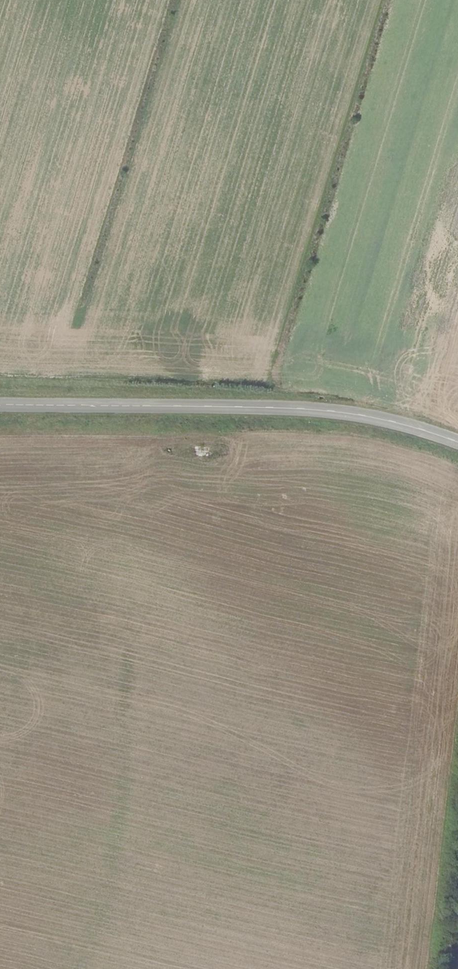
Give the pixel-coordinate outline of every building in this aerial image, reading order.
[(197,447),(197,455),(208,456),(208,447),(197,447)]
